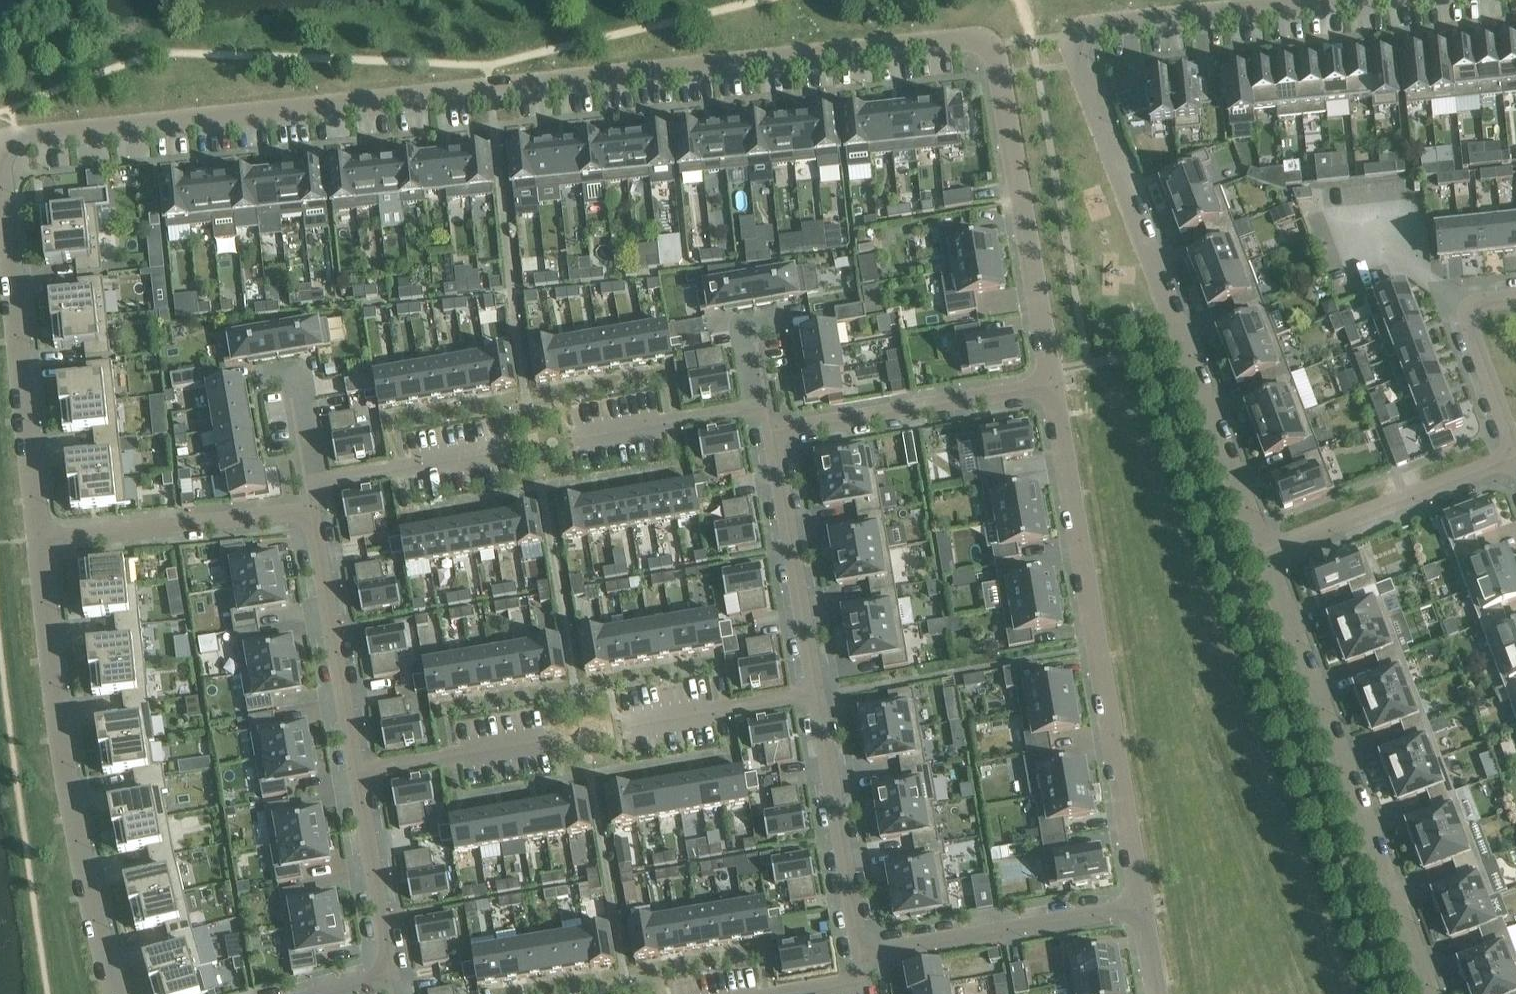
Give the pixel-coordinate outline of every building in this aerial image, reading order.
[(1498,45),(1503,95),(1515,94),(1515,43),(1498,45)] [(1498,45),(1474,47),(1479,98),(1503,95),(1498,45)] [(1474,47),(1450,50),(1455,100),(1456,100),(1479,98),(1474,47)] [(1450,50),(1426,52),(1431,103),(1455,100),(1450,50)] [(1426,52),(1401,55),(1407,105),(1431,103),(1426,52)] [(1393,56),(1369,58),(1375,109),(1399,106),(1393,56)] [(1369,58),(1345,61),(1349,101),(1372,99),(1373,109),(1375,109),(1369,58)] [(1345,61),(1321,63),(1326,114),(1327,113),(1326,103),(1349,101),(1345,61)] [(1321,63),(1297,66),(1302,116),(1326,114),(1321,63)] [(1297,66),(1273,68),(1278,119),(1302,116),(1297,66)] [(1273,68),(1249,71),(1253,111),(1277,109),(1278,119),(1273,68)] [(1249,71),(1225,73),(1229,114),(1230,128),(1255,126),(1253,111),(1249,71)] [(1209,79),(1209,77),(1197,78),(1196,75),(1172,78),(1177,128),(1202,126),(1199,104),(1212,103),(1211,94),(1209,79)] [(1219,78),(1209,79),(1211,94),(1221,93),(1219,78)] [(1147,86),(1129,92),(1137,113),(1149,111),(1151,123),(1175,120),(1171,80),(1146,82),(1147,86)] [(962,147),(961,137),(965,137),(964,133),(968,132),(967,120),(963,120),(961,101),(957,101),(934,103),(939,149),(962,147)] [(911,106),(916,151),(939,149),(934,103),(933,103),(933,104),(911,106)] [(916,151),(911,106),(888,108),(893,154),(916,151)] [(866,110),(870,156),(893,154),(888,108),(867,110),(866,110)] [(870,156),(866,110),(842,113),(847,159),(848,168),(872,166),(870,156)] [(813,116),(817,162),(841,159),(836,113),(813,116)] [(813,116),(812,116),(790,118),(795,164),(817,162),(813,116)] [(767,120),(772,166),(795,164),(790,118),(768,121),(768,120),(767,120)] [(745,123),(744,123),(743,119),(733,120),(734,124),(722,125),(727,171),(749,169),(745,123)] [(749,169),(772,166),(767,120),(745,123),(749,169)] [(699,127),(704,173),(727,171),(722,125),(700,128),(700,127),(699,127)] [(676,130),(680,176),(704,173),(699,127),(676,130)] [(675,183),(670,131),(646,133),(651,179),(651,185),(675,183)] [(646,133),(645,133),(623,136),(628,181),(651,179),(646,133)] [(601,138),(605,184),(628,181),(623,136),(601,138)] [(605,184),(601,138),(578,140),(583,186),(585,206),(608,204),(605,184)] [(555,143),(560,188),(583,186),(578,140),(577,140),(577,141),(555,143)] [(533,145),(537,191),(560,188),(555,143),(533,145)] [(509,147),(514,193),(537,191),(533,145),(509,147)] [(1468,146),(1469,156),(1470,166),(1486,165),(1485,154),(1484,145),(1468,146)] [(494,195),(489,149),(466,152),(470,198),(494,195)] [(1183,172),(1161,181),(1171,207),(1220,188),(1220,187),(1211,191),(1201,167),(1211,163),(1206,151),(1179,161),(1183,172)] [(443,155),(448,200),(470,198),(466,152),(465,152),(443,155)] [(398,159),(402,205),(425,202),(420,156),(420,157),(419,153),(409,154),(410,158),(398,159)] [(1502,163),(1501,153),(1485,154),(1486,165),(1502,163)] [(425,202),(426,202),(425,193),(446,191),(447,200),(448,200),(443,155),(421,157),(421,156),(420,156),(425,202)] [(364,159),(364,163),(353,164),(352,164),(357,209),(380,207),(375,162),(374,162),(374,158),(364,159)] [(402,205),(398,159),(397,159),(375,162),(380,207),(381,215),(403,213),(402,205)] [(1397,174),(1396,163),(1380,165),(1381,176),(1397,174)] [(1438,165),(1439,175),(1453,174),(1455,174),(1454,163),(1438,165)] [(329,166),(333,212),(357,209),(352,164),(329,166)] [(1364,167),(1365,177),(1381,176),(1380,165),(1364,167)] [(1439,175),(1438,165),(1422,167),(1423,177),(1437,176),(1439,175)] [(323,167),(299,169),(304,215),(305,231),(329,228),(327,213),(323,167)] [(1251,168),(1247,178),(1262,183),(1265,173),(1260,171),(1251,168)] [(1349,179),(1348,168),(1332,170),(1333,180),(1349,179)] [(1496,170),(1497,180),(1513,178),(1512,168),(1496,170)] [(298,170),(276,172),(281,217),(304,215),(299,169),(298,169),(298,170)] [(1316,172),(1317,182),(1333,180),(1332,170),(1316,172)] [(1497,180),(1496,170),(1480,171),(1481,182),(1488,181),(1497,180)] [(255,174),(254,174),(258,220),(260,237),(283,235),(281,217),(276,172),(255,174)] [(1278,172),(1265,173),(1262,183),(1280,189),(1278,172)] [(1453,174),(1454,184),(1470,183),(1469,172),(1463,173),(1455,174),(1453,174)] [(220,178),(208,179),(213,224),(215,240),(237,238),(236,222),(231,176),(230,176),(230,173),(220,174),(220,178)] [(254,174),(231,176),(236,222),(235,212),(257,210),(258,220),(254,174)] [(1300,174),(1284,175),(1285,186),(1301,184),(1300,174)] [(1439,175),(1437,176),(1438,186),(1454,184),(1453,174),(1439,175)] [(187,181),(186,181),(190,227),(213,224),(208,179),(187,181)] [(186,181),(162,183),(167,229),(190,227),(186,181)] [(1220,188),(1171,207),(1181,233),(1203,224),(1207,236),(1234,225),(1220,188)] [(1311,189),(1293,191),(1296,201),(1312,200),(1311,189)] [(41,213),(44,238),(98,233),(96,208),(110,207),(108,190),(85,192),(69,194),(71,210),(57,211),(41,213)] [(971,190),(942,195),(945,209),(973,204),(971,190)] [(931,193),(921,195),(923,202),(932,200),(931,193)] [(935,211),(933,201),(921,203),(923,213),(935,211)] [(899,207),(900,216),(912,214),(910,205),(899,207)] [(899,207),(887,209),(888,218),(900,216),(899,207)] [(151,227),(160,226),(159,214),(149,216),(151,227)] [(790,229),(800,228),(799,216),(789,217),(790,229)] [(864,219),(866,228),(878,226),(876,217),(864,219)] [(1515,251),(1515,218),(1501,219),(1504,252),(1515,251)] [(1483,255),(1504,252),(1501,219),(1479,222),(1483,255)] [(1212,247),(1189,255),(1199,282),(1249,263),(1240,240),(1255,235),(1249,220),(1234,225),(1207,236),(1212,247)] [(1461,257),(1483,255),(1479,222),(1457,224),(1461,257)] [(804,252),(827,249),(824,228),(824,224),(801,226),(802,236),(804,252)] [(1439,259),(1461,257),(1457,224),(1436,226),(1439,259)] [(841,248),(839,226),(824,228),(827,249),(841,248)] [(963,226),(938,230),(945,272),(941,273),(1004,262),(1003,262),(1001,248),(997,249),(995,238),(966,243),(963,226)] [(76,261),(77,275),(103,272),(98,233),(44,238),(46,264),(76,261)] [(779,238),(780,254),(804,252),(802,236),(779,238)] [(725,260),(724,250),(712,251),(713,261),(725,260)] [(700,252),(701,262),(713,261),(712,251),(700,252)] [(771,261),(770,251),(758,253),(759,262),(771,261)] [(746,254),(747,264),(759,262),(758,253),(746,254)] [(863,282),(880,280),(877,255),(860,257),(863,282)] [(659,257),(660,267),(672,266),(671,256),(659,257)] [(659,257),(647,258),(648,268),(660,267),(659,257)] [(1003,263),(1004,263),(1004,262),(941,273),(948,316),(977,311),(974,294),(1004,289),(1002,278),(1006,277),(1003,263)] [(1249,263),(1199,282),(1209,308),(1231,299),(1236,311),(1263,300),(1249,263)] [(637,265),(625,266),(626,276),(638,275),(637,265)] [(750,277),(755,307),(756,307),(755,306),(773,303),(773,300),(807,294),(803,268),(750,277)] [(605,279),(603,269),(592,270),(593,280),(605,279)] [(156,313),(169,311),(165,270),(141,272),(142,277),(152,276),(156,313)] [(592,270),(580,271),(581,281),(593,280),(592,270)] [(559,283),(558,273),(546,275),(547,285),(559,283)] [(546,275),(534,276),(535,286),(547,285),(546,275)] [(736,306),(736,309),(754,306),(754,307),(755,307),(750,277),(697,286),(701,312),(736,306)] [(79,294),(50,297),(53,322),(107,317),(103,278),(78,280),(79,294)] [(503,288),(501,278),(490,279),(491,289),(503,288)] [(659,279),(647,280),(648,290),(660,289),(659,279)] [(456,284),(457,294),(469,293),(468,283),(456,284)] [(625,283),(613,284),(614,294),(626,293),(625,283)] [(444,285),(445,295),(457,294),(456,284),(444,285)] [(613,284),(601,285),(602,295),(614,294),(613,284)] [(1382,316),(1413,304),(1405,284),(1365,299),(1373,319),(1382,316)] [(881,285),(868,287),(871,311),(884,310),(881,285)] [(378,296),(377,286),(365,287),(366,297),(378,296)] [(353,288),(354,298),(366,297),(365,287),(353,288)] [(411,289),(412,299),(424,297),(423,287),(411,289)] [(567,289),(569,299),(580,297),(579,287),(567,289)] [(399,290),(400,300),(412,299),(411,289),(399,290)] [(556,290),(557,300),(569,299),(567,289),(556,290)] [(312,293),(313,303),(325,301),(324,291),(312,293)] [(300,294),(301,304),(313,303),(312,293),(300,294)] [(525,294),(526,304),(538,303),(537,293),(525,294)] [(197,294),(174,296),(176,317),(188,316),(200,314),(199,304),(197,294)] [(484,298),(485,310),(496,308),(495,297),(484,298)] [(466,299),(455,300),(456,310),(467,309),(466,299)] [(444,311),(456,310),(455,300),(443,302),(444,311)] [(1240,322),(1218,330),(1228,356),(1277,338),(1266,310),(1263,300),(1236,311),(1240,322)] [(221,302),(222,312),(234,311),(233,301),(221,302)] [(267,303),(268,313),(280,312),(279,302),(267,303)] [(199,304),(200,314),(211,313),(210,303),(199,304)] [(255,305),(256,315),(268,313),(267,303),(255,305)] [(421,304),(409,305),(410,315),(422,314),(421,304)] [(835,309),(837,324),(867,319),(864,304),(835,309)] [(1382,316),(1390,336),(1421,324),(1413,304),(1382,316)] [(397,306),(398,316),(410,315),(409,305),(397,306)] [(365,320),(377,318),(376,308),(364,310),(365,320)] [(1345,330),(1355,327),(1349,312),(1339,316),(1344,329),(1345,330)] [(888,315),(890,327),(900,325),(898,314),(888,315)] [(1344,329),(1339,316),(1339,314),(1329,318),(1335,333),(1344,329)] [(85,345),(86,358),(111,356),(107,317),(53,322),(55,348),(85,345)] [(280,359),(279,358),(297,355),(297,352),(331,346),(327,320),(274,329),(279,359),(280,359)] [(668,325),(670,340),(682,338),(690,337),(687,322),(668,325)] [(667,324),(644,328),(650,363),(673,359),(670,340),(668,326),(667,324)] [(800,330),(804,354),(840,348),(836,324),(800,330)] [(1388,360),(1428,345),(1421,324),(1390,336),(1380,339),(1388,360)] [(980,325),(955,329),(957,345),(962,372),(972,371),(987,368),(987,372),(1002,369),(1001,365),(1016,363),(1016,361),(1020,360),(1018,346),(1014,346),(1012,334),(982,339),(980,325)] [(1351,345),(1360,342),(1355,327),(1345,330),(1351,345)] [(650,363),(644,328),(621,331),(627,367),(650,363)] [(278,359),(279,359),(274,329),(221,338),(225,364),(260,358),(260,361),(278,358),(278,359)] [(621,331),(599,335),(605,370),(627,367),(621,331)] [(605,370),(599,335),(576,339),(582,374),(605,370)] [(670,340),(672,348),(684,346),(682,338),(670,340)] [(1277,338),(1228,356),(1237,383),(1260,374),(1264,385),(1291,375),(1277,338)] [(555,343),(555,342),(554,342),(560,379),(561,379),(561,378),(582,374),(576,339),(555,343)] [(554,342),(530,346),(536,383),(560,379),(554,342)] [(1396,380),(1436,365),(1428,345),(1388,360),(1396,380)] [(731,393),(727,369),(723,348),(697,353),(700,373),(688,376),(692,400),(731,393)] [(804,377),(843,370),(840,348),(804,354),(808,375),(803,376),(804,377)] [(510,349),(487,353),(493,390),(517,386),(510,349)] [(888,363),(900,361),(899,351),(887,353),(888,363)] [(1364,352),(1355,356),(1360,371),(1370,367),(1364,352)] [(486,355),(465,358),(471,393),(492,390),(492,391),(493,390),(487,353),(486,354),(486,355)] [(442,361),(442,362),(448,396),(460,394),(460,396),(471,394),(471,393),(465,358),(464,357),(442,361)] [(88,377),(59,381),(61,406),(116,401),(112,362),(87,364),(88,377)] [(442,362),(420,366),(426,401),(448,397),(448,396),(442,362)] [(1413,397),(1444,385),(1436,365),(1396,380),(1404,400),(1413,397)] [(420,366),(397,370),(403,405),(426,401),(420,366)] [(1370,367),(1360,371),(1366,386),(1376,382),(1370,367)] [(202,384),(200,370),(171,375),(173,389),(202,384)] [(397,370),(374,374),(380,409),(403,405),(397,370)] [(844,403),(839,373),(844,372),(843,370),(804,377),(808,401),(828,397),(830,405),(844,403)] [(1268,397),(1246,405),(1256,431),(1305,413),(1291,375),(1264,385),(1268,397)] [(376,390),(374,376),(345,381),(347,395),(376,390)] [(246,401),(242,378),(207,384),(211,407),(246,401)] [(903,381),(891,383),(893,393),(904,391),(903,381)] [(1413,397),(1420,417),(1421,417),(1451,406),(1444,385),(1413,397)] [(176,401),(174,390),(164,391),(166,403),(176,401)] [(376,391),(364,393),(365,401),(377,399),(376,391)] [(1380,393),(1370,396),(1375,411),(1385,408),(1380,393)] [(116,401),(61,406),(64,432),(93,429),(95,442),(120,440),(116,401)] [(215,430),(250,424),(246,401),(211,407),(215,430)] [(1455,415),(1451,406),(1421,417),(1434,452),(1456,444),(1451,431),(1463,427),(1458,414),(1455,415)] [(1385,408),(1375,411),(1381,426),(1391,422),(1385,408)] [(332,436),(336,461),(375,454),(371,430),(359,432),(356,411),(329,416),(333,436),(332,436)] [(1305,413),(1256,431),(1266,457),(1288,449),(1292,460),(1319,450),(1315,439),(1305,413)] [(167,420),(152,422),(153,436),(168,435),(167,420)] [(254,446),(250,424),(215,430),(219,452),(254,446)] [(174,426),(175,436),(187,435),(186,425),(174,426)] [(981,481),(1006,477),(1003,459),(1032,454),(1030,442),(1034,442),(1032,427),(1028,428),(1027,426),(1012,428),(1011,425),(997,427),(998,431),(973,435),(981,481)] [(1410,462),(1397,426),(1394,427),(1383,431),(1387,442),(1396,467),(1410,462)] [(742,452),(737,428),(698,435),(703,459),(714,457),(718,478),(744,473),(741,453),(742,452)] [(188,445),(187,435),(175,436),(176,446),(188,445)] [(96,455),(67,459),(69,484),(124,479),(121,454),(139,452),(138,438),(120,440),(95,442),(96,455)] [(223,475),(262,468),(262,467),(257,468),(254,446),(219,452),(223,475)] [(817,482),(876,472),(872,447),(846,451),(846,447),(832,450),(832,453),(817,456),(819,467),(815,468),(818,481),(817,482)] [(1297,473),(1275,481),(1285,508),(1334,489),(1319,450),(1292,460),(1297,473)] [(918,465),(916,453),(906,455),(908,467),(918,465)] [(228,476),(232,502),(246,500),(246,495),(266,492),(262,468),(223,475),(223,477),(228,476)] [(191,480),(190,470),(179,472),(179,481),(191,480)] [(883,511),(876,472),(817,482),(817,483),(818,483),(820,497),(824,496),(826,507),(855,502),(858,515),(883,511)] [(174,486),(173,474),(163,475),(164,487),(174,486)] [(988,524),(1047,514),(1047,513),(1046,513),(1044,499),(1040,500),(1038,489),(1009,494),(1006,477),(981,481),(988,524)] [(124,479),(69,484),(72,510),(127,505),(124,479)] [(671,485),(677,520),(700,516),(694,481),(671,485)] [(709,492),(707,484),(695,486),(697,494),(709,492)] [(677,520),(671,485),(648,489),(654,524),(677,520)] [(381,489),(342,496),(346,520),(347,520),(351,540),(377,536),(374,515),(385,513),(381,489)] [(626,493),(632,528),(654,524),(648,489),(626,493)] [(710,500),(709,492),(697,494),(698,502),(710,500)] [(632,528),(626,493),(603,496),(609,532),(632,528)] [(182,495),(183,505),(195,504),(194,494),(182,495)] [(581,499),(587,536),(588,536),(588,535),(609,532),(603,496),(582,500),(582,499),(581,499)] [(587,536),(581,499),(557,503),(563,540),(587,536)] [(752,520),(749,499),(722,504),(726,524),(714,526),(718,551),(757,544),(753,520),(752,520)] [(1497,528),(1496,523),(1499,522),(1493,506),(1490,507),(1488,503),(1464,512),(1462,508),(1447,514),(1448,518),(1441,520),(1455,557),(1479,547),(1475,536),(1497,528)] [(520,548),(544,544),(537,507),(514,511),(520,548)] [(519,547),(519,548),(520,548),(514,511),(513,511),(513,512),(491,516),(498,551),(519,547)] [(883,511),(858,515),(860,528),(831,533),(832,544),(829,545),(831,559),(830,559),(889,549),(883,511)] [(1047,514),(988,524),(998,523),(1002,547),(992,548),(995,562),(1020,558),(1017,545),(1047,540),(1045,529),(1049,528),(1046,514),(1047,514)] [(491,516),(469,519),(475,554),(498,551),(491,516)] [(469,519),(447,523),(453,558),(475,554),(469,519)] [(447,523),(424,527),(430,562),(453,558),(447,523)] [(424,527),(400,531),(406,566),(430,562),(424,527)] [(941,554),(953,552),(950,531),(937,533),(941,554)] [(391,547),(402,545),(401,537),(389,539),(391,547)] [(391,547),(392,555),(404,553),(402,545),(391,547)] [(221,551),(227,589),(286,579),(285,579),(283,565),(279,566),(277,554),(248,559),(246,546),(221,551)] [(1455,557),(1468,591),(1515,573),(1515,568),(1511,554),(1508,555),(1506,550),(1483,559),(1479,547),(1455,557)] [(839,584),(869,579),(871,592),(896,588),(889,549),(830,559),(830,560),(831,560),(833,574),(837,573),(839,584)] [(1321,594),(1348,584),(1352,595),(1377,586),(1363,550),(1332,561),(1331,558),(1314,564),(1316,568),(1312,569),(1313,574),(1310,575),(1317,591),(1320,590),(1321,594)] [(708,561),(706,551),(694,553),(696,563),(708,561)] [(672,557),(660,559),(662,569),(674,567),(672,557)] [(660,559),(648,561),(650,571),(662,569),(660,559)] [(80,566),(82,592),(132,587),(132,586),(130,561),(80,566)] [(362,612),(401,605),(397,581),(385,583),(382,562),(355,567),(359,587),(358,587),(362,612)] [(1003,609),(1062,599),(1062,598),(1061,599),(1058,585),(1055,585),(1053,574),(1023,579),(1020,562),(995,566),(1003,609)] [(617,576),(628,574),(627,564),(615,566),(617,576)] [(615,566),(603,568),(605,578),(617,576),(615,566)] [(738,595),(741,615),(768,611),(764,590),(765,590),(761,566),(722,573),(726,597),(738,595)] [(177,569),(167,571),(169,583),(179,581),(177,569)] [(697,571),(698,580),(710,578),(708,569),(697,571)] [(956,588),(978,584),(975,570),(953,574),(956,588)] [(675,572),(663,575),(664,584),(676,582),(675,572)] [(1468,591),(1481,625),(1505,616),(1501,605),(1515,599),(1515,573),(1468,591)] [(570,577),(572,587),(584,585),(582,575),(570,577)] [(653,586),(664,584),(663,575),(651,577),(653,586)] [(227,589),(234,632),(259,628),(256,611),(286,606),(284,594),(288,594),(285,580),(286,580),(286,579),(227,589)] [(630,580),(618,582),(619,592),(631,590),(630,580)] [(537,583),(539,593),(551,591),(549,581),(537,583)] [(938,581),(927,583),(930,598),(941,596),(938,581)] [(1356,607),(1330,617),(1331,620),(1328,621),(1334,637),(1337,636),(1339,640),(1390,621),(1381,598),(1396,593),(1391,581),(1377,586),(1352,595),(1356,607)] [(618,582),(606,584),(608,594),(619,592),(618,582)] [(517,593),(515,583),(504,585),(505,595),(517,593)] [(141,625),(137,585),(132,586),(132,587),(82,592),(85,618),(115,615),(116,628),(141,625)] [(504,585),(492,588),(493,597),(505,595),(504,585)] [(584,587),(572,589),(574,599),(585,597),(584,587)] [(871,592),(873,605),(844,610),(846,621),(842,622),(844,636),(843,636),(843,637),(903,627),(896,588),(871,592)] [(470,591),(458,593),(460,603),(472,601),(470,591)] [(448,605),(460,603),(458,593),(447,595),(448,605)] [(540,605),(552,603),(550,593),(539,595),(540,605)] [(426,609),(424,599),(413,601),(414,611),(426,609)] [(1062,600),(1062,599),(1003,609),(1009,648),(1034,644),(1032,631),(1061,626),(1059,614),(1063,614),(1061,600),(1062,600)] [(520,611),(518,601),(506,603),(508,613),(520,611)] [(494,605),(496,615),(508,613),(506,603),(494,605)] [(474,619),(473,609),(461,611),(463,621),(474,619)] [(449,613),(451,623),(463,621),(461,611),(449,613)] [(693,618),(699,654),(722,649),(716,614),(693,618)] [(1481,625),(1494,660),(1515,651),(1515,625),(1509,627),(1505,616),(1481,625)] [(428,627),(427,617),(415,619),(417,629),(428,627)] [(699,654),(693,618),(670,622),(676,657),(699,654)] [(1390,621),(1339,640),(1340,644),(1337,645),(1343,661),(1346,660),(1347,663),(1374,653),(1378,664),(1403,655),(1390,621)] [(670,622),(648,626),(654,661),(676,657),(670,622)] [(720,632),(732,630),(731,622),(719,624),(720,632)] [(88,644),(91,670),(145,664),(141,625),(116,628),(117,641),(88,644)] [(654,661),(648,626),(625,630),(631,665),(654,661)] [(409,651),(405,627),(366,633),(370,658),(371,658),(374,678),(401,674),(397,653),(409,651)] [(843,637),(844,637),(847,651),(851,650),(853,662),(882,657),(884,670),(909,665),(903,627),(843,637)] [(262,645),(259,628),(234,632),(242,674),(301,664),(300,664),(297,650),(293,651),(292,640),(262,645)] [(604,634),(604,633),(603,633),(609,670),(610,670),(610,669),(631,665),(625,630),(604,634)] [(720,632),(722,640),(734,638),(732,630),(720,632)] [(609,670),(603,633),(579,637),(585,674),(609,670)] [(216,634),(199,637),(201,654),(219,651),(216,634)] [(777,657),(776,658),(772,637),(746,642),(749,662),(738,664),(742,689),(781,682),(777,657)] [(560,640),(536,644),(542,681),(566,677),(560,640)] [(542,681),(536,644),(535,644),(535,645),(514,649),(520,684),(541,681),(541,682),(542,681)] [(520,684),(514,649),(491,653),(497,688),(520,684)] [(1515,691),(1515,651),(1494,660),(1507,694),(1515,691)] [(491,653),(469,657),(475,692),(497,688),(491,653)] [(1403,655),(1378,664),(1382,675),(1356,686),(1357,689),(1354,690),(1360,706),(1363,705),(1365,709),(1416,689),(1403,655)] [(469,657),(446,661),(452,696),(475,692),(469,657)] [(452,696),(446,661),(423,665),(424,675),(426,682),(427,690),(429,700),(452,696)] [(1020,712),(1079,702),(1078,702),(1076,688),(1072,689),(1070,677),(1041,683),(1038,663),(1003,669),(1007,690),(1016,688),(1020,712)] [(149,703),(145,664),(91,670),(93,696),(123,693),(124,706),(149,703)] [(302,679),(300,665),(301,665),(301,664),(242,674),(248,713),(273,709),(271,696),(300,691),(298,680),(302,679)] [(413,677),(414,684),(426,682),(424,675),(413,677)] [(963,677),(965,687),(977,685),(976,675),(963,677)] [(426,682),(414,684),(415,692),(427,690),(426,682)] [(860,737),(861,738),(920,728),(913,689),(888,693),(890,706),(861,711),(863,722),(859,723),(861,737),(860,737)] [(1416,689),(1365,709),(1366,712),(1363,714),(1369,730),(1372,729),(1373,732),(1400,722),(1404,733),(1429,724),(1416,689)] [(1507,694),(1515,719),(1515,691),(1507,694)] [(198,696),(188,698),(192,715),(201,713),(198,696)] [(386,749),(425,742),(420,718),(409,720),(405,699),(379,704),(382,724),(381,724),(386,749)] [(1053,751),(1050,734),(1079,729),(1077,717),(1081,717),(1079,703),(1080,703),(1079,702),(1020,712),(1028,755),(1023,755),(1023,756),(1053,751)] [(149,703),(124,706),(126,719),(97,723),(100,749),(150,742),(150,743),(155,742),(149,703)] [(960,710),(948,712),(950,722),(962,720),(960,710)] [(308,736),(306,725),(277,730),(274,713),(249,717),(256,760),(315,750),(315,749),(314,749),(312,735),(308,736)] [(791,741),(787,717),(748,723),(752,748),(764,746),(767,766),(794,762),(790,741),(791,741)] [(961,721),(951,722),(953,734),(963,732),(961,721)] [(1382,754),(1383,757),(1380,759),(1386,775),(1389,774),(1391,778),(1442,758),(1429,724),(1404,733),(1408,744),(1382,754)] [(931,765),(926,765),(920,728),(861,738),(862,738),(864,752),(868,751),(870,762),(899,757),(901,770),(931,765)] [(136,783),(165,778),(163,765),(154,766),(150,743),(150,742),(100,749),(104,775),(134,770),(136,783)] [(288,794),(286,781),(315,776),(313,765),(317,764),(315,750),(256,760),(263,798),(288,794)] [(1031,799),(1094,788),(1094,787),(1093,787),(1091,774),(1087,774),(1085,763),(1056,768),(1053,751),(1023,756),(1031,799)] [(211,755),(195,757),(197,770),(213,768),(211,755)] [(1442,758),(1391,778),(1392,781),(1389,782),(1395,799),(1398,798),(1399,801),(1426,791),(1430,802),(1455,793),(1442,758)] [(937,804),(931,765),(901,770),(904,783),(874,789),(876,800),(872,800),(875,814),(874,814),(874,815),(937,804)] [(1498,774),(1495,766),(1484,770),(1487,778),(1498,774)] [(719,774),(725,809),(749,805),(743,770),(719,774)] [(745,775),(746,783),(758,781),(757,773),(745,775)] [(719,774),(697,778),(703,813),(725,809),(719,774)] [(163,793),(168,792),(165,778),(136,783),(138,796),(109,802),(114,828),(168,817),(163,793)] [(431,778),(392,784),(396,809),(397,809),(400,829),(426,825),(423,804),(435,802),(431,778)] [(697,778),(675,782),(680,817),(703,813),(697,778)] [(746,783),(748,791),(759,789),(758,781),(746,783)] [(652,785),(658,820),(680,817),(675,782),(652,785)] [(631,789),(630,788),(629,788),(636,825),(637,825),(637,824),(658,820),(652,785),(631,789)] [(763,814),(767,839),(807,832),(798,787),(772,792),(775,812),(763,814)] [(629,788),(606,792),(612,829),(636,825),(629,788)] [(1042,841),(1067,836),(1064,819),(1094,814),(1092,803),(1096,802),(1093,789),(1094,788),(1031,799),(1035,799),(1042,841)] [(1417,846),(1468,827),(1455,793),(1430,802),(1435,813),(1408,823),(1409,826),(1406,827),(1412,844),(1415,843),(1417,846)] [(586,796),(563,800),(569,837),(593,833),(586,796)] [(569,837),(563,800),(561,800),(562,801),(540,804),(546,840),(568,836),(568,837),(569,837)] [(330,835),(330,834),(329,834),(327,820),(323,821),(321,810),(291,815),(289,802),(264,806),(271,845),(330,835)] [(518,808),(524,843),(546,840),(540,804),(518,808)] [(944,842),(939,842),(933,805),(937,805),(937,804),(874,815),(874,816),(875,815),(877,829),(881,829),(883,840),(912,835),(915,848),(944,843),(944,842)] [(235,808),(224,810),(226,819),(236,817),(235,808)] [(524,843),(518,808),(495,812),(501,847),(524,843)] [(473,816),(479,851),(501,847),(495,812),(473,816)] [(473,816),(449,820),(450,825),(452,833),(453,841),(455,855),(479,851),(473,816)] [(148,848),(151,860),(175,855),(168,817),(114,828),(119,853),(148,848)] [(452,833),(450,825),(439,827),(440,835),(452,833)] [(1456,871),(1481,861),(1468,827),(1417,846),(1418,850),(1415,851),(1421,868),(1424,867),(1425,870),(1452,860),(1456,871)] [(441,843),(453,841),(452,833),(440,835),(441,843)] [(330,861),(328,850),(332,849),(329,835),(330,835),(271,845),(277,883),(302,879),(300,866),(330,861)] [(1067,836),(1042,841),(1050,886),(1075,882),(1075,886),(1090,884),(1089,880),(1104,877),(1104,875),(1108,875),(1106,860),(1102,861),(1100,849),(1070,854),(1067,836)] [(620,865),(632,863),(627,839),(615,841),(620,865)] [(743,843),(745,853),(757,851),(755,841),(743,843)] [(886,878),(888,891),(887,892),(946,882),(942,858),(946,857),(944,843),(915,848),(917,861),(888,866),(889,877),(886,878)] [(709,849),(711,858),(722,856),(721,847),(709,849)] [(1000,848),(991,850),(993,862),(1002,860),(1000,848)] [(709,849),(697,851),(699,860),(711,858),(709,849)] [(411,900),(450,893),(446,868),(434,870),(431,850),(404,854),(408,875),(407,875),(411,900)] [(664,856),(666,866),(678,864),(676,854),(664,856)] [(810,854),(771,860),(775,885),(787,883),(791,903),(817,899),(814,878),(810,854)] [(151,860),(154,873),(125,880),(131,906),(184,893),(175,855),(151,860)] [(664,856),(652,858),(654,868),(666,866),(664,856)] [(746,858),(747,868),(759,866),(758,856),(746,858)] [(1494,896),(1481,861),(1456,871),(1461,882),(1434,892),(1435,895),(1432,896),(1438,913),(1441,911),(1443,915),(1494,896)] [(712,864),(713,874),(725,872),(723,862),(712,864)] [(702,876),(713,874),(712,864),(700,866),(702,876)] [(619,867),(621,877),(633,875),(631,865),(619,867)] [(600,878),(598,869),(586,871),(588,880),(600,878)] [(667,872),(668,882),(680,880),(679,870),(667,872)] [(668,882),(667,872),(655,874),(657,884),(668,882)] [(552,875),(554,885),(566,883),(564,873),(552,875)] [(552,875),(541,877),(542,887),(554,885),(552,875)] [(621,877),(623,887),(635,885),(633,875),(621,877)] [(988,875),(972,878),(974,890),(990,887),(988,875)] [(590,890),(602,888),(600,878),(588,880),(590,890)] [(250,879),(238,881),(240,890),(252,888),(250,879)] [(507,883),(509,893),(521,891),(519,881),(507,883)] [(951,908),(946,882),(887,892),(887,893),(888,893),(890,906),(894,906),(896,917),(911,914),(912,918),(926,915),(925,912),(951,908)] [(507,883),(496,885),(497,895),(509,893),(507,883)] [(335,895),(306,900),(304,887),(279,891),(285,930),(345,920),(344,919),(343,919),(341,906),(337,906),(335,895)] [(475,899),(473,889),(462,891),(463,901),(475,899)] [(555,891),(557,901),(569,899),(567,889),(555,891)] [(545,903),(557,901),(555,891),(543,893),(545,903)] [(137,931),(166,924),(169,937),(193,930),(184,893),(131,906),(137,931)] [(1494,896),(1443,915),(1444,919),(1441,920),(1447,936),(1450,935),(1452,938),(1478,928),(1482,940),(1507,930),(1502,918),(1493,921),(1485,900),(1494,897),(1494,896)] [(510,899),(512,909),(524,907),(522,897),(510,899)] [(500,911),(512,909),(510,899),(498,901),(500,911)] [(766,902),(742,906),(748,941),(772,937),(766,902)] [(478,915),(476,905),(464,907),(466,917),(478,915)] [(720,910),(726,945),(748,941),(742,906),(720,910)] [(726,945),(720,910),(697,914),(703,949),(726,945)] [(768,912),(770,920),(781,918),(780,910),(768,912)] [(458,939),(454,914),(415,921),(419,946),(420,946),(423,966),(450,962),(446,941),(458,939)] [(675,918),(681,953),(703,949),(697,914),(675,918)] [(652,921),(658,958),(659,958),(659,957),(681,953),(675,918),(653,921),(653,920),(652,921)] [(345,920),(285,930),(293,973),(318,968),(315,951),(344,946),(342,935),(346,934),(344,921),(345,920)] [(193,925),(204,966),(217,963),(206,921),(193,925)] [(658,958),(652,921),(628,925),(635,962),(658,958)] [(585,932),(592,969),(615,965),(609,928),(585,932)] [(193,930),(169,937),(172,949),(144,958),(151,983),(199,969),(199,970),(204,968),(193,930)] [(1482,940),(1487,951),(1460,961),(1461,964),(1458,965),(1464,981),(1467,980),(1469,984),(1515,966),(1515,955),(1507,930),(1482,940)] [(592,969),(585,932),(584,932),(584,933),(563,937),(569,972),(590,968),(590,969),(592,969)] [(541,941),(547,976),(569,972),(563,937),(541,941)] [(785,974),(830,967),(825,940),(780,948),(785,974)] [(518,945),(524,980),(547,976),(541,941),(518,945)] [(502,984),(524,980),(518,945),(496,948),(502,984)] [(241,946),(227,948),(229,959),(243,957),(241,946)] [(496,948),(472,953),(474,962),(475,970),(476,978),(478,988),(502,984),(496,948)] [(1002,959),(1000,949),(988,951),(990,961),(1002,959)] [(1123,962),(1119,963),(1117,952),(1102,954),(1102,951),(1088,953),(1088,957),(1063,961),(1067,987),(1126,977),(1126,976),(1125,976),(1123,962)] [(243,957),(233,959),(235,971),(245,969),(243,957)] [(949,984),(948,983),(944,984),(939,958),(925,961),(925,964),(905,968),(909,991),(949,984)] [(462,964),(463,972),(475,970),(474,962),(462,964)] [(1015,993),(1026,993),(1030,993),(1025,964),(1010,967),(1015,993)] [(1467,989),(1469,993),(1515,993),(1515,966),(1469,984),(1470,988),(1467,989)] [(215,991),(215,990),(206,993),(199,970),(199,969),(151,983),(154,993),(205,993),(215,991)] [(475,970),(463,972),(465,980),(476,978),(475,970)] [(1007,985),(1005,975),(994,977),(995,987),(1007,985)] [(1126,977),(1067,987),(1068,993),(1124,993),(1124,992),(1128,991),(1126,977)] [(909,993),(914,992),(914,993),(950,993),(949,984),(909,991),(909,993)]
